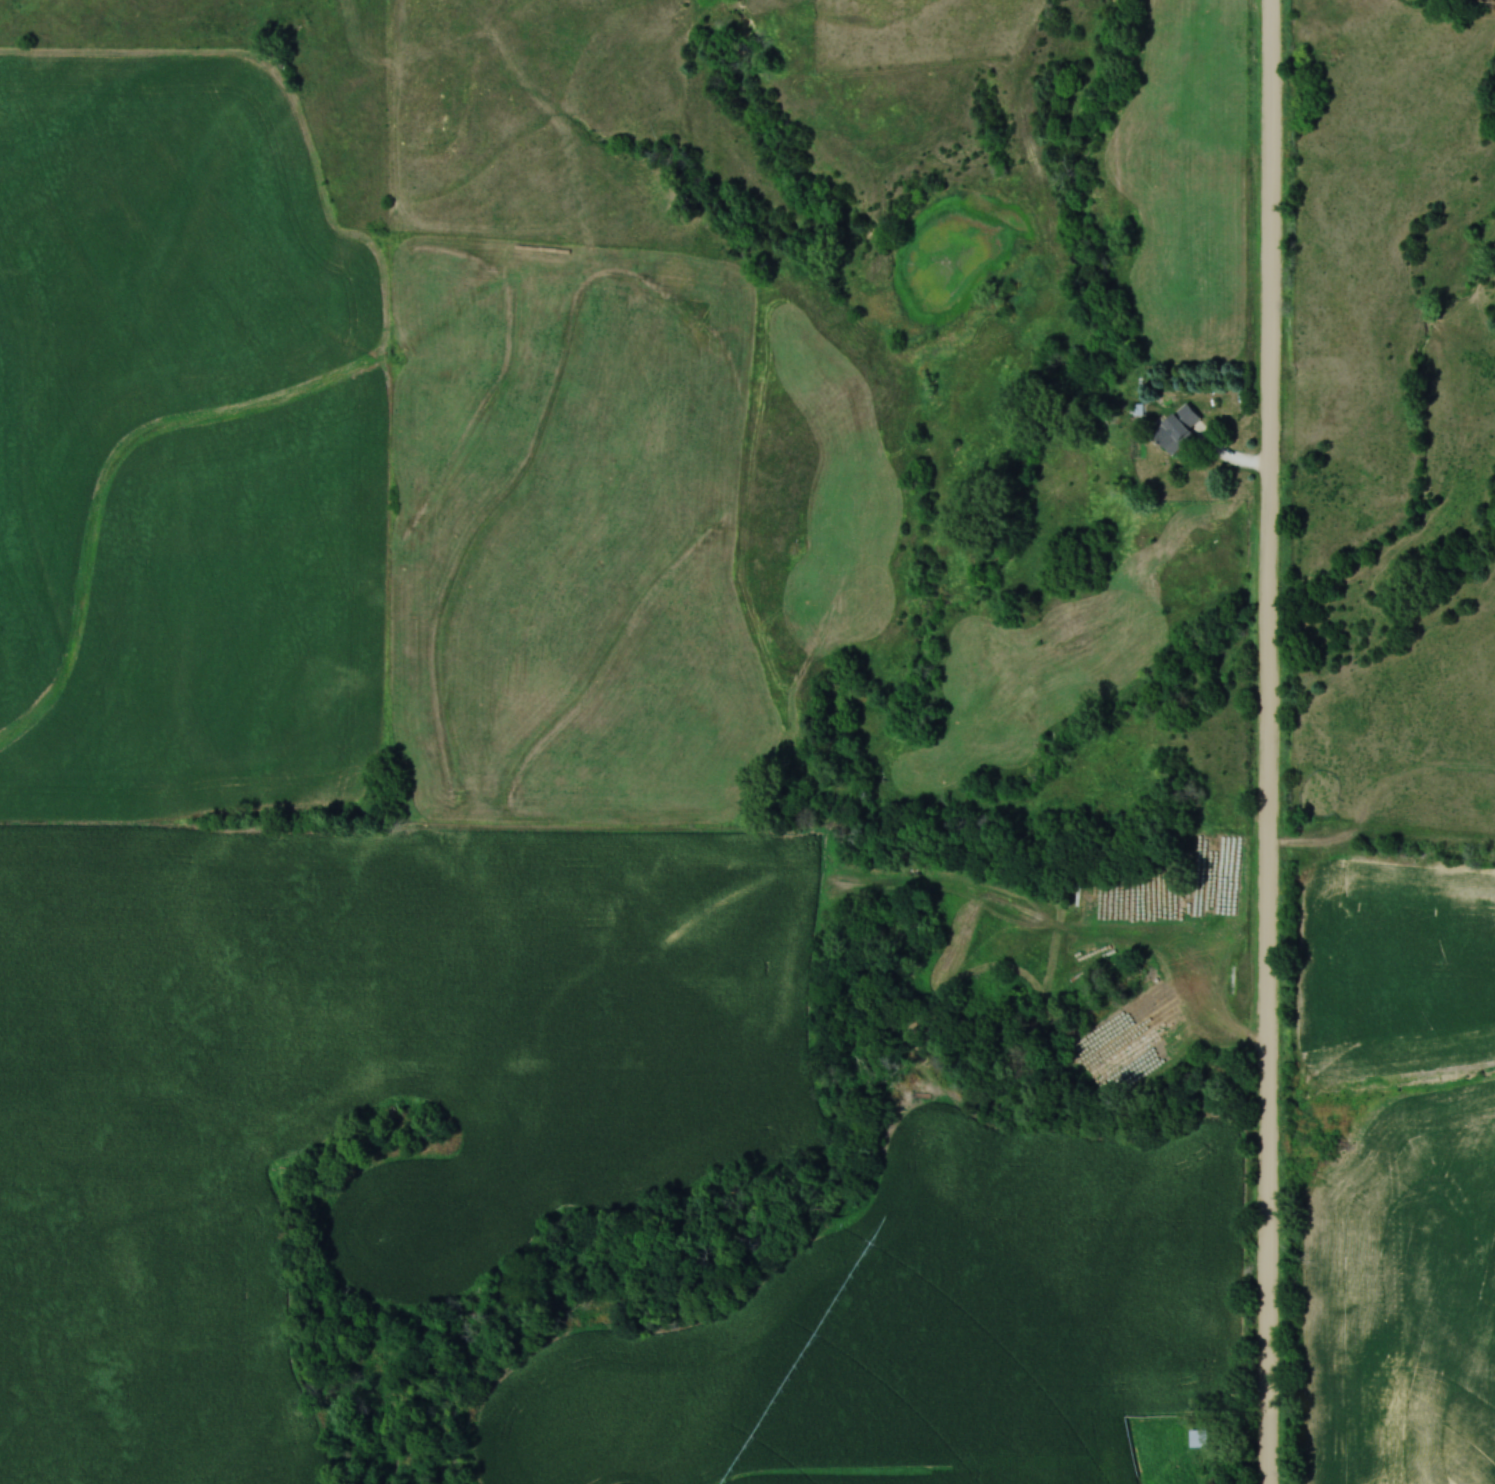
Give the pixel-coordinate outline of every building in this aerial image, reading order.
[(1157,435),(1177,454),(1198,433),(1194,429),(1205,417),(1189,402),(1157,435)] [(1189,1429),(1206,1428),(1207,1446),(1190,1447),(1189,1429)]
